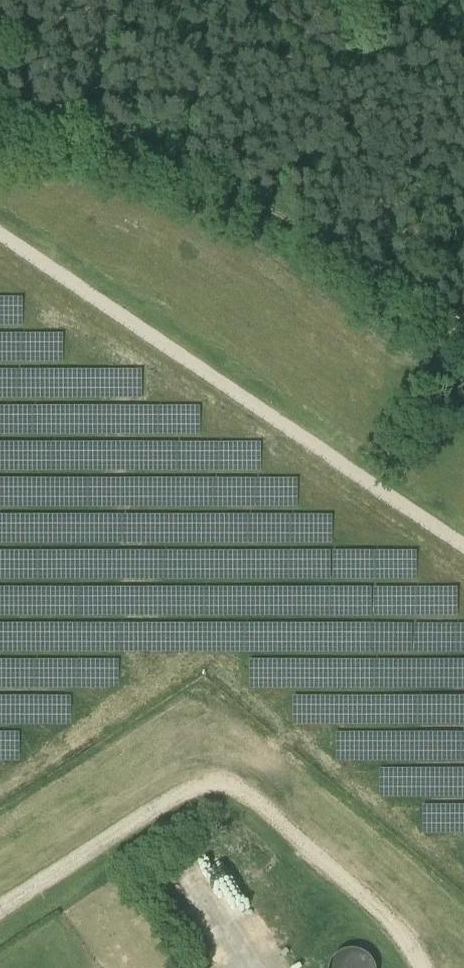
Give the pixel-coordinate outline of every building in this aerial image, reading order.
[(374,966),(370,958),(364,952),(356,949),(347,949),(339,952),(332,958),(328,966),(328,967),(374,967),(374,966)]
